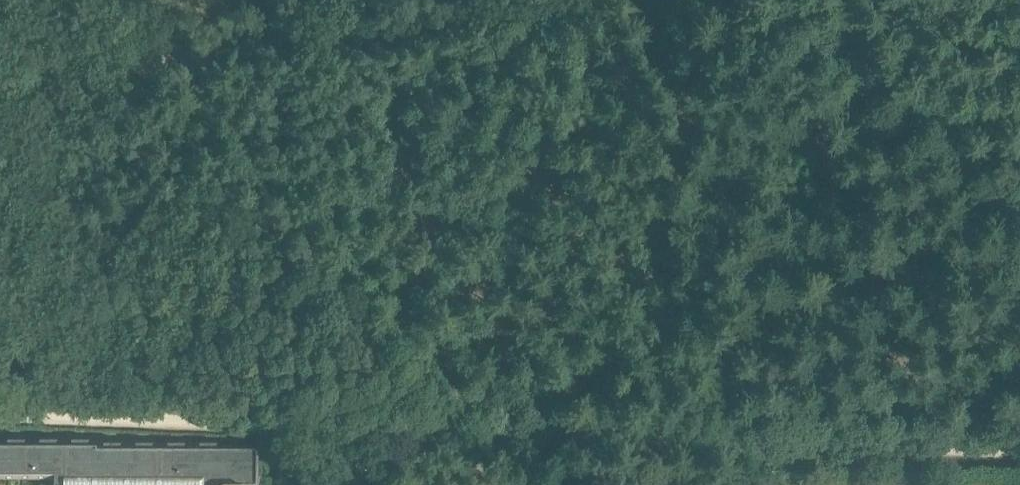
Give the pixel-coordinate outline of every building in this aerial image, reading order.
[(259,442),(0,439),(0,484),(259,484),(259,442)]
